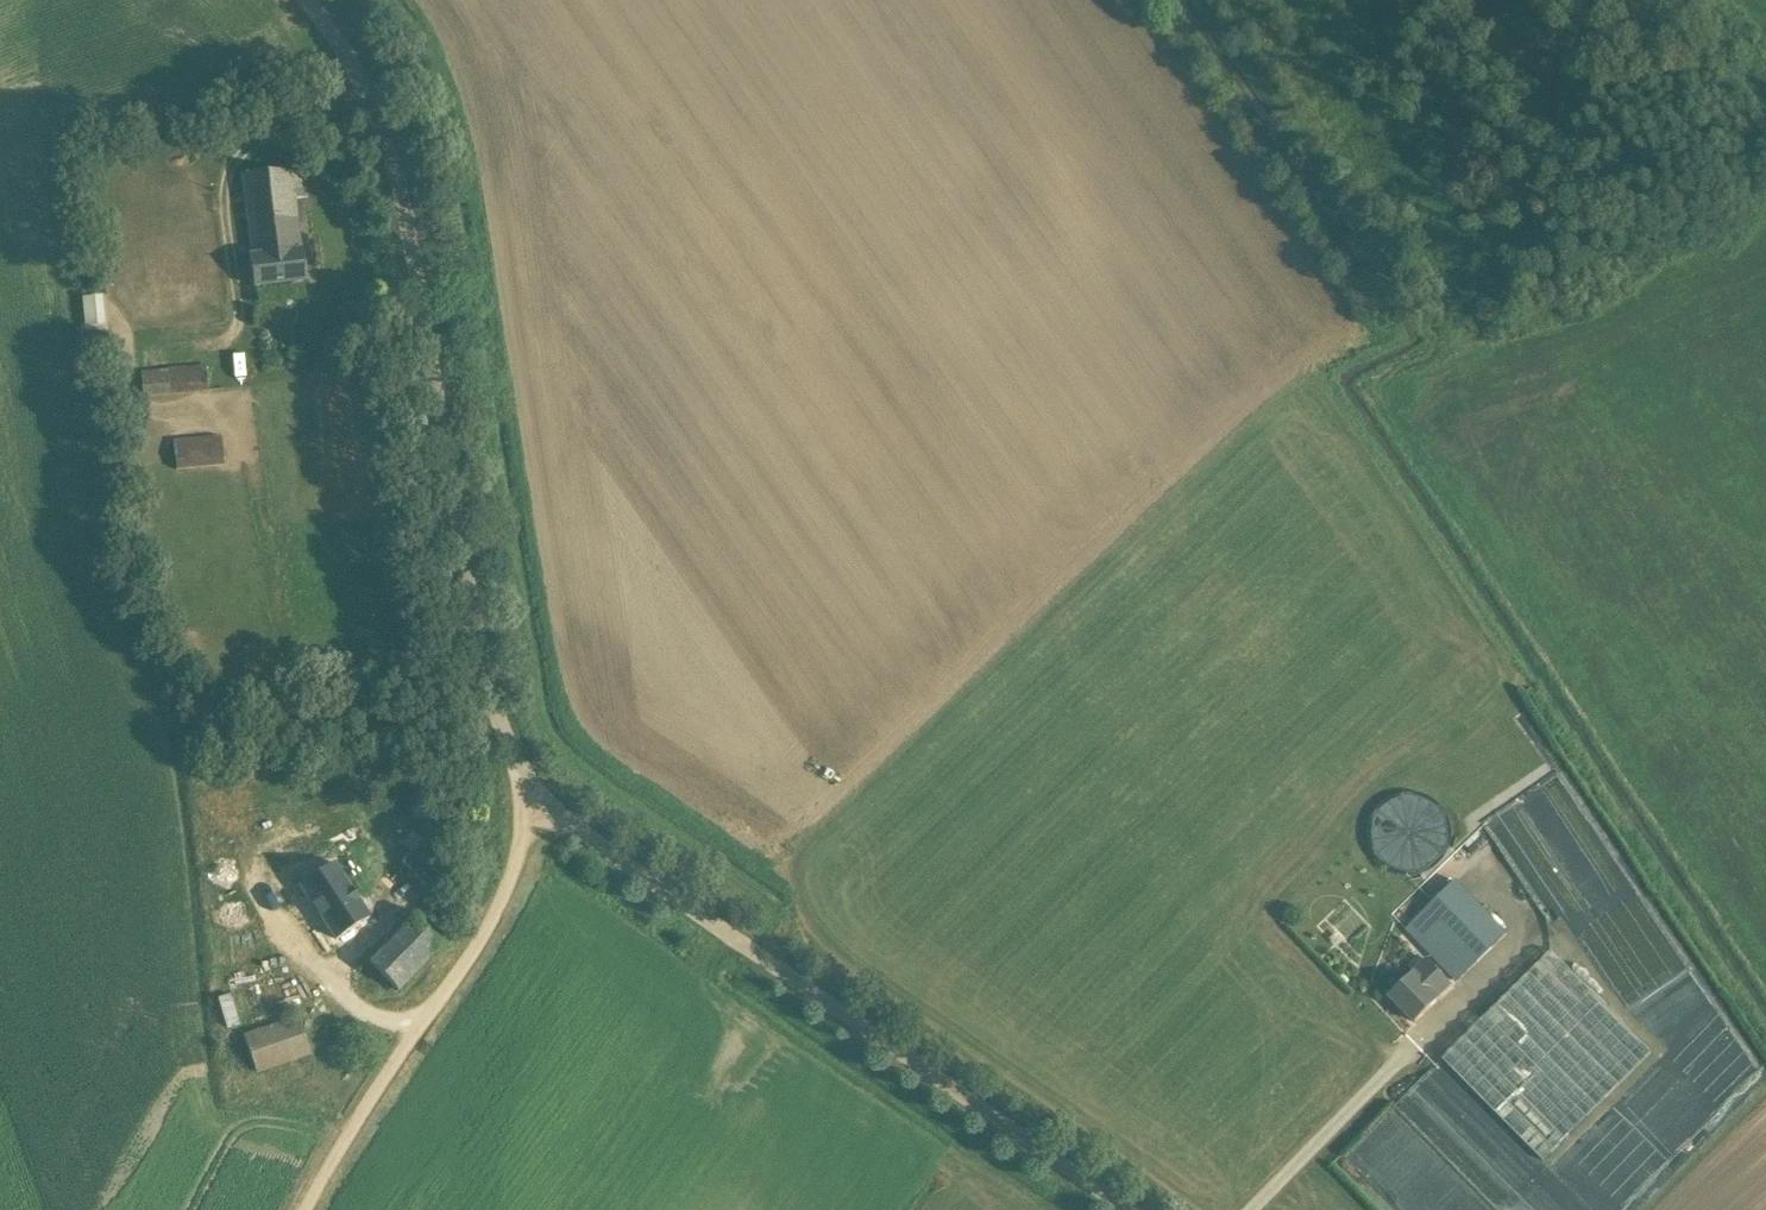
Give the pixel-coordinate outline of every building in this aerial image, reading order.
[(305,170),(243,178),(252,253),(248,255),(252,287),(306,280),(302,249),(301,249),(295,198),(308,196),(305,170)] [(103,325),(102,295),(83,296),(84,325),(103,325)] [(205,366),(141,372),(143,395),(207,390),(205,366)] [(224,464),(221,436),(176,440),(178,468),(224,464)] [(1562,774),(1502,811),(1577,930),(1589,922),(1586,918),(1608,904),(1598,888),(1610,880),(1623,900),(1638,891),(1617,858),(1602,867),(1594,855),(1607,847),(1562,774)] [(1461,829),(1461,828),(1460,819),(1457,810),(1453,803),(1447,795),(1440,789),(1430,785),(1423,783),(1413,783),(1405,784),(1396,787),(1389,791),(1382,798),(1377,804),(1373,812),(1370,821),(1370,828),(1370,836),(1373,845),(1377,853),(1382,860),(1389,865),(1396,870),(1403,872),(1412,874),(1423,874),(1430,872),(1440,867),(1447,862),(1453,855),(1457,847),(1460,838),(1461,829)] [(419,836),(393,864),(417,887),(443,859),(419,836)] [(358,910),(371,902),(346,860),(296,889),(327,941),(363,919),(358,910)] [(1464,925),(1437,898),(1408,926),(1459,979),(1507,931),(1483,906),(1464,925)] [(367,961),(398,991),(442,946),(411,916),(367,961)] [(1497,1112),(1543,1160),(1651,1051),(1551,951),(1487,1016),(1486,1015),(1443,1058),(1497,1112)] [(1429,958),(1390,995),(1416,1022),(1455,985),(1429,958)] [(244,1036),(256,1072),(310,1054),(298,1018),(244,1036)]
